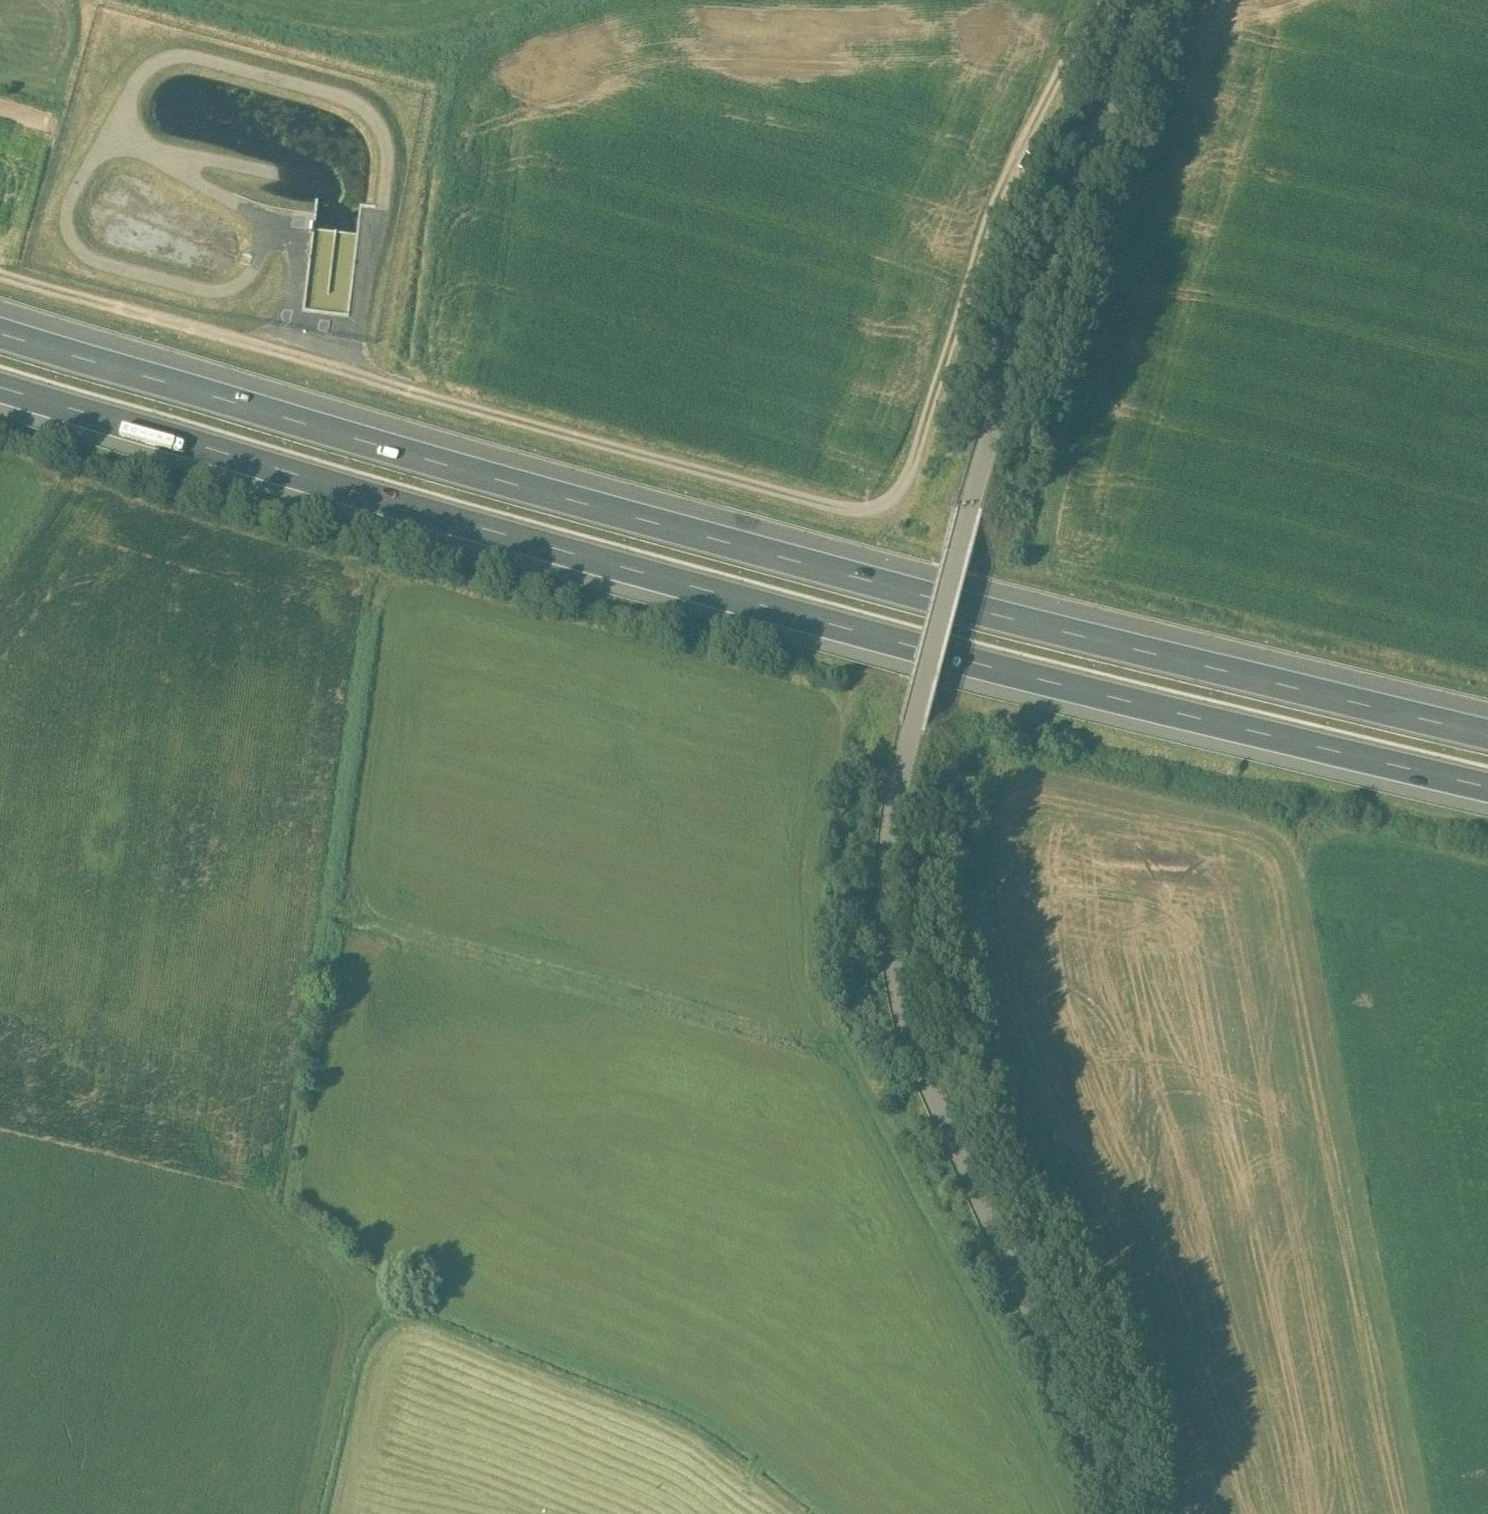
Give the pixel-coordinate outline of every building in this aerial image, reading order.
[(316,229),(314,284),(331,284),(331,264),(352,265),(353,231),(316,229)]
